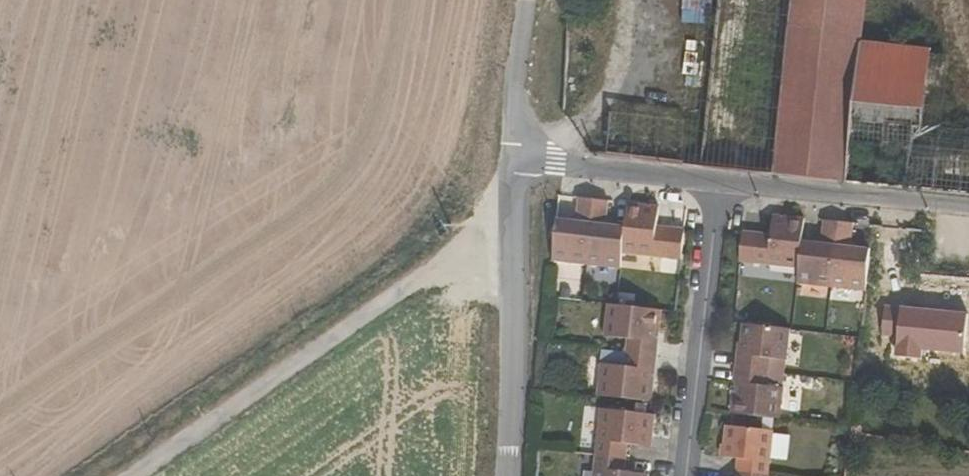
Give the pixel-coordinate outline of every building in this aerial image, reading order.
[(612,113),(608,157),(848,182),(864,43),(869,0),(701,0),(688,121),(612,113)] [(946,124),(953,53),(864,43),(848,182),(968,195),(968,126),(946,124)] [(586,266),(594,199),(578,197),(576,221),(557,219),(552,262),(586,266)] [(623,254),(625,227),(606,225),(609,201),(594,199),(586,266),(621,270),(623,254)] [(657,225),(659,207),(628,203),(625,227),(623,254),(668,259),(672,227),(657,225)] [(805,219),(773,215),(770,234),(757,232),(753,263),(799,269),(802,242),(802,238),(805,219)] [(799,269),(797,284),(831,288),(838,222),(823,220),(820,244),(802,242),(799,269)] [(866,292),(871,250),(851,247),(854,224),(838,222),(831,288),(866,292)] [(608,304),(604,337),(628,340),(626,353),(657,356),(660,331),(662,310),(617,305),(608,304)] [(769,372),(770,359),(788,361),(791,329),(744,323),(742,343),(739,369),(769,372)] [(626,353),(603,350),(598,396),(652,402),(654,382),(657,356),(626,353)] [(782,420),(785,388),(768,386),(769,372),(739,369),(736,395),(734,414),(782,420)] [(650,415),(651,414),(601,409),(595,454),(627,458),(629,445),(651,448),(653,435),(655,416),(650,415)] [(739,459),(738,472),(768,475),(769,475),(774,431),(733,426),(728,425),(725,446),(723,458),(739,459)] [(648,474),(625,471),(627,458),(595,454),(593,475),(648,475),(648,474)]
